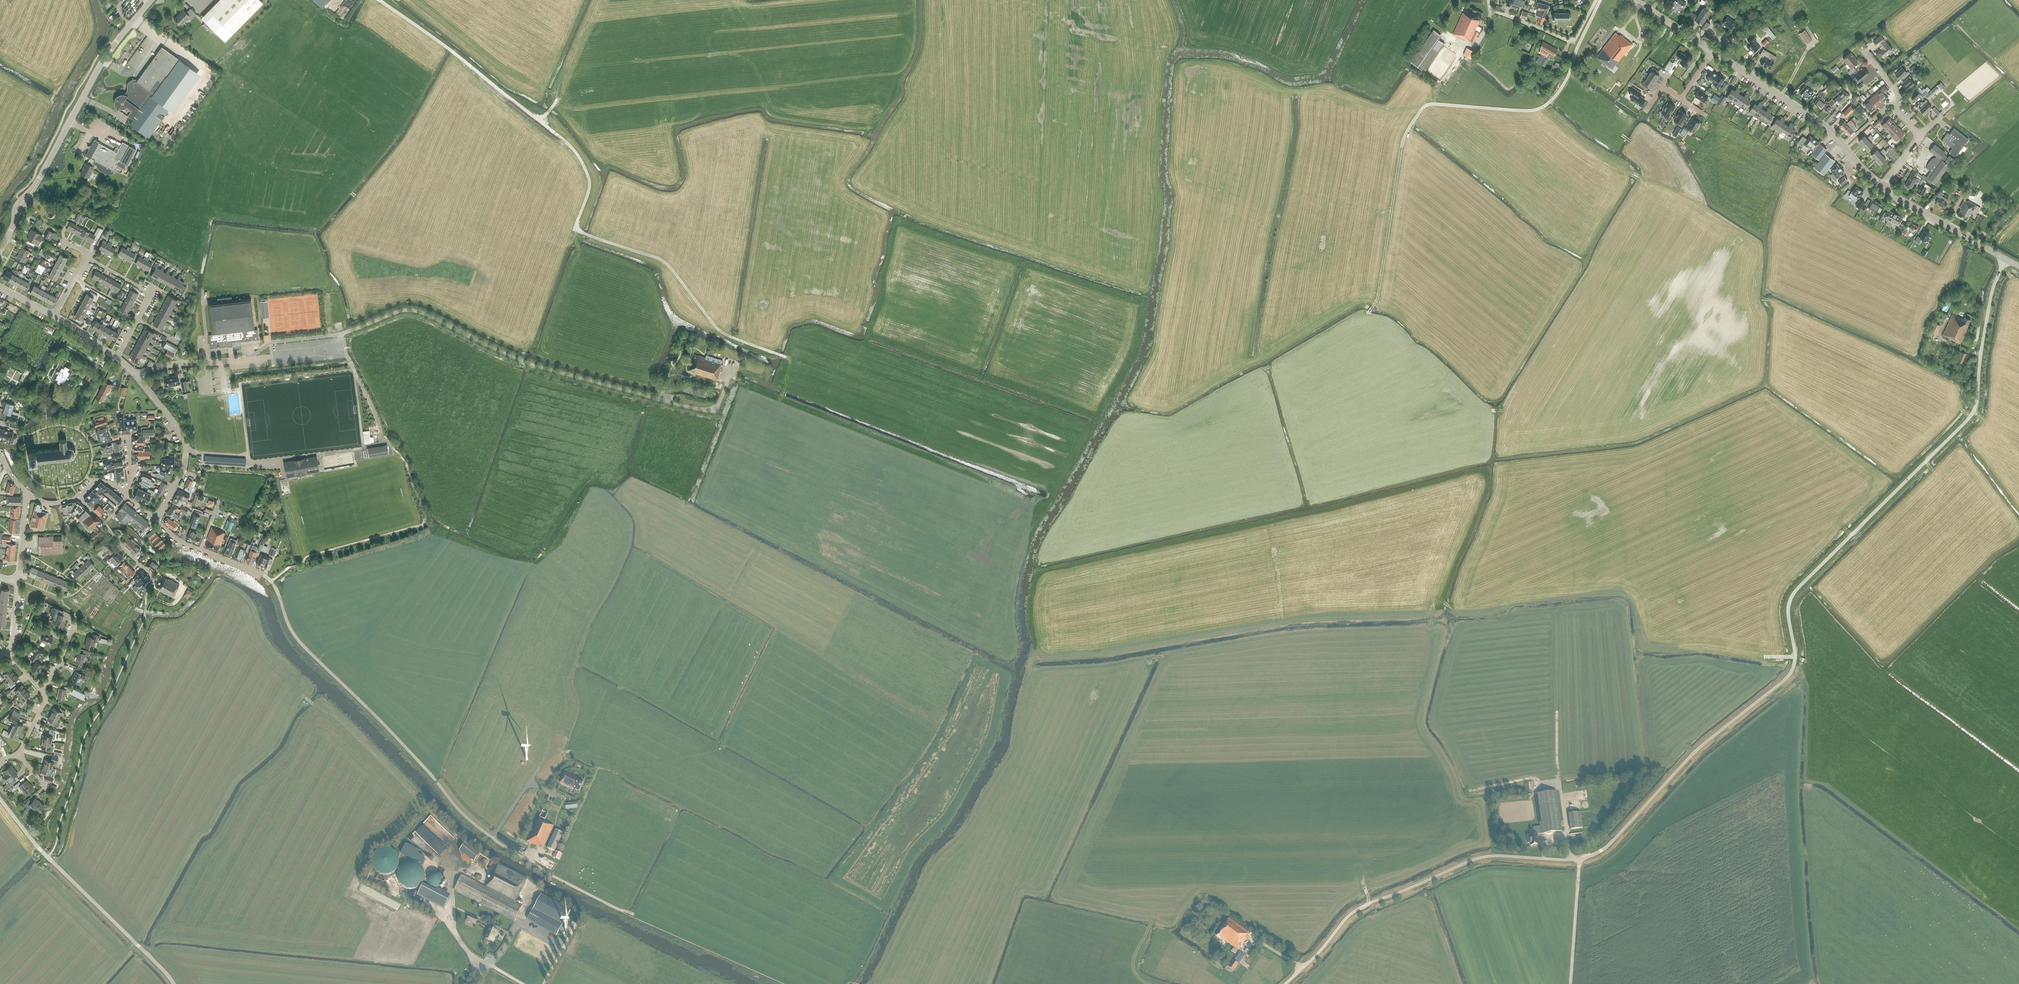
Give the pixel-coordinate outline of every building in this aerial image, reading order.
[(201,18),(205,22),(225,41),(263,2),(261,0),(218,0),(201,18)] [(1507,4),(1519,8),(1520,7),(1521,8),(1521,6),(1523,7),(1525,0),(1508,0),(1507,4)] [(1681,0),(1671,0),(1670,0),(1673,2),(1669,7),(1679,14),(1686,3),(1681,0)] [(1541,16),(1546,17),(1549,6),(1538,2),(1536,9),(1537,9),(1535,15),(1539,16),(1541,17),(1541,16)] [(1463,12),(1453,34),(1466,40),(1466,39),(1474,42),(1479,32),(1476,30),(1479,22),(1483,13),(1467,6),(1464,13),(1463,12)] [(1698,22),(1707,8),(1706,7),(1703,8),(1698,16),(1692,12),(1688,18),(1690,19),(1689,20),(1693,23),(1695,20),(1698,22)] [(186,13),(183,10),(174,19),(180,25),(188,18),(190,20),(196,14),(190,8),(186,13)] [(1709,9),(1707,8),(1698,22),(1702,24),(1700,27),(1704,30),(1705,27),(1707,29),(1710,24),(1704,20),(1709,12),(1709,9)] [(1529,12),(1525,11),(1522,11),(1520,17),(1523,18),(1526,19),(1529,12)] [(1731,28),(1736,22),(1733,19),(1734,17),(1728,12),(1725,16),(1727,17),(1723,23),(1731,28)] [(1543,25),(1546,17),(1541,16),(1541,17),(1539,16),(1537,23),(1543,25)] [(210,27),(205,22),(202,25),(207,30),(210,27)] [(1417,53),(1411,62),(1425,71),(1445,43),(1438,38),(1441,34),(1434,29),(1417,53)] [(1735,39),(1739,33),(1735,30),(1731,37),(1735,39)] [(1812,40),(1805,30),(1799,34),(1806,44),(1812,40)] [(1635,45),(1632,44),(1620,35),(1620,36),(1616,32),(1603,49),(1597,57),(1612,69),(1630,47),(1632,49),(1635,45)] [(1781,39),(1779,36),(1769,45),(1771,47),(1777,42),(1778,42),(1781,39)] [(1878,47),(1879,46),(1881,48),(1878,51),(1884,57),(1893,50),(1887,44),(1884,41),(1885,41),(1881,36),(1874,42),(1878,47)] [(1753,52),(1760,47),(1755,41),(1747,47),(1749,50),(1751,49),(1753,52)] [(1558,50),(1551,46),(1543,42),(1540,48),(1541,49),(1539,52),(1543,55),(1542,56),(1541,55),(1537,62),(1540,63),(1545,66),(1550,56),(1553,58),(1555,55),(1555,56),(1558,50)] [(115,97),(117,98),(116,99),(116,101),(115,102),(115,103),(116,105),(116,106),(117,107),(118,108),(117,109),(117,110),(118,108),(132,118),(134,116),(135,116),(130,124),(149,137),(196,71),(162,47),(137,81),(134,82),(133,77),(133,79),(132,79),(131,80),(129,81),(128,82),(128,83),(127,84),(127,86),(127,89),(127,90),(127,91),(126,92),(125,93),(124,94),(123,95),(120,96),(119,96),(118,97),(117,98),(115,97)] [(1475,51),(1470,49),(1466,55),(1472,57),(1475,51)] [(1774,62),(1777,57),(1763,49),(1760,55),(1764,57),(1760,63),(1770,69),(1774,62)] [(1680,52),(1677,57),(1681,60),(1679,62),(1686,66),(1692,58),(1685,53),(1684,55),(1680,52)] [(1858,61),(1851,52),(1843,59),(1850,67),(1849,68),(1851,70),(1848,72),(1850,75),(1856,70),(1854,67),(1853,68),(1852,66),(1858,61)] [(1678,65),(1672,73),(1677,76),(1683,68),(1678,65)] [(1648,74),(1646,72),(1644,74),(1656,81),(1659,76),(1657,74),(1659,71),(1653,67),(1648,74)] [(1904,79),(1910,73),(1908,71),(1907,72),(1902,67),(1895,74),(1900,79),(1902,77),(1904,79)] [(1860,82),(1869,74),(1864,69),(1855,76),(1860,82)] [(1718,75),(1712,71),(1706,79),(1713,83),(1718,75)] [(1643,76),(1646,78),(1642,84),(1647,88),(1649,85),(1652,87),(1655,81),(1656,82),(1656,81),(1644,74),(1643,76)] [(1857,79),(1853,74),(1848,78),(1852,83),(1857,79)] [(1719,87),(1725,79),(1718,75),(1713,83),(1719,87)] [(1908,91),(1915,84),(1911,80),(1912,79),(1910,76),(1903,82),(1905,84),(1903,86),(1908,91)] [(1799,93),(1807,100),(1813,93),(1805,86),(1799,93)] [(1888,97),(1884,94),(1888,90),(1884,86),(1876,93),(1884,101),(1888,97)] [(1938,89),(1936,86),(1926,95),(1928,98),(1938,89)] [(1641,92),(1633,87),(1629,93),(1633,96),(1631,99),(1641,106),(1645,99),(1639,95),(1641,92)] [(1732,89),(1727,97),(1731,100),(1739,88),(1737,87),(1735,91),(1732,89)] [(1741,90),(1739,88),(1731,100),(1736,103),(1741,95),(1739,93),(1741,90)] [(1704,102),(1708,95),(1710,97),(1712,94),(1706,90),(1705,93),(1699,89),(1695,96),(1697,97),(1704,102)] [(1922,98),(1926,94),(1923,92),(1921,94),(1917,89),(1910,95),(1915,100),(1920,96),(1922,98)] [(1842,104),(1849,95),(1843,90),(1835,99),(1837,101),(1836,102),(1839,105),(1837,107),(1840,110),(1843,105),(1842,104)] [(1821,108),(1826,102),(1824,101),(1825,99),(1822,97),(1824,93),(1822,91),(1817,96),(1819,97),(1814,103),(1821,108)] [(1744,96),(1741,95),(1736,103),(1740,106),(1748,94),(1747,94),(1746,93),(1744,96)] [(1872,97),(1880,105),(1884,101),(1876,93),(1872,97)] [(1740,106),(1747,111),(1751,105),(1749,103),(1750,101),(1748,99),(1750,96),(1748,94),(1740,106)] [(1723,100),(1725,97),(1722,95),(1717,103),(1721,106),(1724,100),(1723,100)] [(1868,100),(1876,108),(1880,105),(1872,97),(1868,100)] [(1833,105),(1836,102),(1832,99),(1823,109),(1829,113),(1834,106),(1833,105)] [(1872,112),(1876,108),(1868,100),(1864,104),(1872,112)] [(1924,114),(1932,107),(1927,103),(1928,102),(1926,100),(1920,106),(1922,108),(1920,109),(1924,114)] [(1665,119),(1669,121),(1673,116),(1670,114),(1675,107),(1668,102),(1666,106),(1665,105),(1662,108),(1663,109),(1661,112),(1667,116),(1665,119)] [(1754,115),(1761,103),(1759,102),(1757,105),(1754,103),(1751,109),(1749,107),(1747,111),(1749,112),(1754,115)] [(1762,103),(1761,103),(1754,115),(1758,118),(1764,109),(1761,108),(1763,104),(1762,103)] [(1649,117),(1652,119),(1660,107),(1657,105),(1649,117)] [(1865,111),(1859,105),(1856,108),(1862,114),(1865,111)] [(1843,113),(1847,117),(1854,110),(1850,106),(1843,113)] [(1766,111),(1764,109),(1758,118),(1762,121),(1770,109),(1768,108),(1766,111)] [(1772,110),(1770,109),(1762,121),(1767,124),(1769,125),(1771,122),(1769,120),(1773,115),(1770,113),(1772,110)] [(1682,127),(1686,120),(1684,119),(1686,114),(1680,110),(1674,120),(1680,124),(1679,125),(1682,127)] [(1776,130),(1784,118),(1782,117),(1780,120),(1777,118),(1771,127),(1776,130)] [(1780,133),(1786,124),(1783,122),(1785,119),(1784,118),(1776,130),(1780,133)] [(1885,129),(1893,122),(1889,118),(1881,125),(1885,129)] [(1680,134),(1684,137),(1688,131),(1687,130),(1688,129),(1694,132),(1700,123),(1693,119),(1687,128),(1684,126),(1680,134)] [(1839,126),(1844,131),(1849,126),(1844,121),(1839,126)] [(1889,133),(1897,126),(1893,122),(1885,129),(1889,133)] [(1785,136),(1792,124),(1791,123),(1789,126),(1786,124),(1780,133),(1785,136)] [(1794,125),(1792,124),(1785,136),(1789,139),(1795,130),(1792,128),(1794,125)] [(1849,126),(1844,131),(1848,136),(1853,131),(1849,126)] [(1893,137),(1901,130),(1897,126),(1889,133),(1893,137)] [(1969,139),(1954,128),(1949,134),(1948,133),(1942,140),(1953,148),(1949,152),(1955,157),(1969,139)] [(1904,134),(1901,130),(1893,137),(1896,141),(1904,134)] [(1863,145),(1872,136),(1871,135),(1868,137),(1869,137),(1867,139),(1864,135),(1859,140),(1863,145)] [(1818,144),(1819,143),(1810,136),(1807,139),(1803,136),(1798,143),(1802,146),(1804,144),(1811,150),(1808,154),(1809,156),(1813,151),(1818,144)] [(1863,145),(1867,150),(1873,145),(1870,141),(1871,140),(1872,141),(1874,138),(1872,136),(1863,145)] [(89,150),(86,156),(90,158),(89,161),(93,163),(98,165),(99,168),(101,169),(102,170),(103,171),(106,172),(108,173),(112,173),(114,169),(116,170),(119,166),(123,169),(125,165),(118,161),(119,160),(121,162),(127,165),(136,149),(129,145),(123,142),(119,149),(116,147),(114,151),(99,143),(99,142),(95,139),(91,145),(88,146),(89,150)] [(1819,145),(1818,144),(1813,151),(1814,151),(1812,154),(1819,159),(1827,149),(1820,144),(1819,145)] [(1920,174),(1918,173),(1917,175),(1926,181),(1928,179),(1934,184),(1949,165),(1951,167),(1956,160),(1949,155),(1948,157),(1944,154),(1945,152),(1935,144),(1930,151),(1932,153),(1937,157),(1935,158),(1934,159),(1933,159),(1932,159),(1931,160),(1930,161),(1929,162),(1928,163),(1928,165),(1927,166),(1927,167),(1928,168),(1929,169),(1931,171),(1926,177),(1923,175),(1923,176),(1920,174)] [(1876,159),(1885,150),(1884,149),(1881,151),(1880,153),(1877,149),(1871,154),(1876,159)] [(1887,152),(1885,150),(1876,159),(1880,164),(1886,159),(1882,155),(1884,154),(1884,155),(1887,152)] [(1824,175),(1835,161),(1825,153),(1814,167),(1824,175)] [(87,163),(86,163),(81,174),(88,178),(94,167),(92,166),(93,163),(89,161),(87,163)] [(1837,179),(1844,173),(1837,163),(1830,169),(1837,179)] [(1905,185),(1911,188),(1914,183),(1917,184),(1920,179),(1915,177),(1917,175),(1913,172),(1911,175),(1905,185)] [(1841,185),(1847,180),(1844,176),(1838,181),(1841,185)] [(1849,184),(1846,181),(1839,186),(1842,190),(1849,184)] [(1932,187),(1923,182),(1921,185),(1917,192),(1923,195),(1926,189),(1930,191),(1932,187)] [(1959,185),(1954,183),(1949,191),(1955,193),(1959,185)] [(1863,192),(1860,189),(1856,186),(1851,193),(1849,196),(1855,201),(1857,198),(1858,199),(1863,192)] [(1941,196),(1944,194),(1942,192),(1937,196),(1939,198),(1936,203),(1944,207),(1947,202),(1948,200),(1941,196)] [(1860,199),(1856,206),(1860,209),(1865,202),(1860,199)] [(1871,201),(1868,199),(1865,204),(1868,206),(1876,211),(1881,204),(1872,199),(1871,201)] [(1971,215),(1976,205),(1968,201),(1968,202),(1964,200),(1960,208),(1961,208),(1957,215),(1966,220),(1969,214),(1971,215)] [(1884,216),(1893,221),(1897,215),(1888,210),(1884,216)] [(1897,215),(1893,221),(1890,226),(1893,228),(1896,223),(1899,225),(1903,218),(1897,215)] [(73,232),(77,225),(70,222),(66,229),(70,231),(73,232)] [(1916,231),(1919,227),(1913,223),(1910,228),(1909,230),(1915,233),(1916,231)] [(83,229),(77,225),(73,232),(76,234),(75,234),(79,236),(83,229)] [(89,232),(83,229),(79,236),(82,238),(83,238),(85,239),(89,232)] [(28,240),(27,242),(33,245),(34,243),(35,243),(38,244),(42,236),(39,234),(32,230),(30,233),(31,234),(28,239),(28,240)] [(54,233),(49,230),(45,237),(51,240),(54,233)] [(1925,240),(1930,233),(1924,230),(1920,237),(1918,236),(1915,241),(1920,243),(1922,239),(1925,240)] [(96,235),(89,232),(85,239),(88,241),(92,243),(96,235)] [(99,249),(102,250),(101,251),(105,253),(110,243),(108,242),(107,244),(106,244),(107,242),(103,240),(99,249)] [(110,243),(105,253),(108,255),(109,254),(112,256),(115,249),(111,246),(112,244),(110,243)] [(22,247),(17,258),(26,263),(28,258),(26,257),(29,251),(22,247)] [(124,258),(130,248),(128,247),(127,249),(122,247),(118,254),(121,255),(121,256),(124,258)] [(132,249),(130,248),(124,258),(128,260),(128,259),(131,261),(135,254),(130,252),(132,249)] [(40,258),(42,255),(33,250),(31,253),(34,254),(34,255),(40,258)] [(60,255),(58,258),(57,259),(64,263),(68,257),(61,254),(61,253),(57,251),(56,253),(60,255)] [(144,259),(139,256),(136,263),(138,265),(138,266),(141,268),(144,262),(147,257),(149,253),(146,252),(144,255),(145,256),(144,259)] [(57,260),(55,264),(55,265),(62,269),(64,263),(57,259),(58,258),(54,256),(53,258),(57,260)] [(148,270),(152,263),(148,261),(149,258),(147,257),(144,262),(141,268),(145,270),(146,269),(148,270)] [(55,265),(55,264),(51,262),(50,264),(54,266),(52,269),(52,270),(59,274),(62,269),(55,265)] [(151,276),(157,279),(162,270),(160,269),(157,268),(159,263),(157,262),(155,267),(156,267),(151,276)] [(167,273),(166,272),(165,272),(163,271),(165,266),(163,265),(160,269),(162,270),(157,279),(162,282),(167,273)] [(52,270),(52,269),(48,267),(47,269),(51,271),(49,276),(56,280),(59,274),(52,270)] [(3,277),(9,280),(12,273),(13,274),(15,270),(13,269),(11,273),(7,270),(7,269),(5,268),(2,273),(5,274),(3,277)] [(162,282),(168,285),(173,276),(172,276),(168,274),(171,269),(168,268),(166,272),(167,273),(162,282)] [(96,280),(98,281),(102,274),(96,271),(92,278),(95,280),(96,280)] [(173,276),(168,285),(174,288),(178,279),(177,279),(174,277),(176,272),(174,271),(172,276),(173,276)] [(12,273),(9,280),(14,283),(18,276),(19,277),(20,273),(18,272),(17,275),(13,274),(12,273)] [(101,283),(104,285),(109,277),(102,274),(98,281),(101,283)] [(178,279),(174,288),(179,291),(179,292),(183,294),(186,288),(182,285),(184,282),(179,280),(182,275),(180,274),(177,279),(178,279)] [(22,278),(19,277),(18,276),(14,283),(20,286),(23,279),(24,279),(26,276),(24,275),(22,278)] [(108,287),(111,288),(115,281),(109,277),(104,285),(108,287)] [(23,279),(20,286),(25,289),(29,282),(29,283),(31,279),(29,278),(27,281),(24,279),(23,279)] [(115,281),(111,288),(114,290),(113,290),(117,292),(121,284),(115,281)] [(30,292),(36,295),(40,288),(42,285),(40,284),(38,287),(34,285),(30,292)] [(40,288),(36,295),(42,298),(45,291),(46,291),(48,288),(46,287),(44,290),(40,288)] [(51,294),(53,291),(51,290),(49,293),(46,291),(45,291),(42,298),(47,301),(51,294)] [(131,290),(127,296),(135,300),(136,297),(137,298),(139,294),(131,290)] [(87,293),(84,299),(91,303),(90,303),(94,305),(97,307),(98,305),(95,303),(91,301),(94,297),(96,298),(98,295),(90,291),(89,294),(87,293)] [(55,296),(51,294),(47,301),(52,304),(54,301),(56,303),(59,298),(57,297),(59,294),(57,293),(55,296)] [(174,306),(175,305),(176,301),(181,304),(182,302),(177,299),(177,300),(168,295),(165,301),(174,306)] [(127,296),(124,303),(132,307),(134,303),(133,303),(135,300),(127,296)] [(212,334),(209,335),(210,348),(219,347),(232,345),(232,342),(259,339),(257,329),(254,329),(251,299),(232,301),(232,297),(217,298),(218,302),(208,304),(212,334)] [(84,299),(81,305),(88,308),(87,309),(91,311),(94,313),(96,311),(92,309),(88,307),(90,303),(91,303),(84,299)] [(179,307),(175,305),(174,306),(165,301),(162,307),(171,312),(172,310),(173,307),(178,309),(179,307)] [(262,318),(270,317),(268,301),(260,301),(262,318)] [(124,303),(121,309),(128,313),(129,310),(130,310),(132,307),(124,303)] [(85,312),(87,309),(88,308),(81,305),(78,310),(85,314),(84,315),(88,316),(90,318),(91,316),(85,312)] [(176,313),(172,310),(171,312),(162,307),(159,312),(168,317),(169,316),(170,313),(175,315),(176,313)] [(128,313),(121,309),(117,315),(125,319),(127,316),(126,315),(128,313)] [(82,318),(84,315),(85,314),(78,310),(75,316),(81,319),(81,320),(85,322),(86,320),(82,318)] [(173,318),(169,316),(168,317),(159,312),(156,318),(165,323),(166,322),(167,318),(172,321),(173,318)] [(1970,320),(1970,319),(1965,317),(1964,317),(1963,319),(1952,314),(1943,334),(1949,337),(1948,338),(1961,344),(1969,325),(1968,325),(1970,319),(1970,320)] [(170,324),(166,322),(165,323),(156,318),(153,324),(162,329),(164,324),(169,326),(170,324)] [(92,327),(98,330),(103,320),(102,319),(100,323),(96,320),(92,327)] [(98,330),(103,333),(109,323),(108,322),(106,326),(102,324),(104,320),(103,320),(98,330)] [(103,333),(109,336),(114,326),(113,325),(111,329),(108,327),(110,323),(109,323),(103,333)] [(1935,323),(1931,332),(1935,334),(1939,325),(1935,323)] [(114,326),(109,336),(114,339),(118,333),(119,333),(121,329),(119,328),(117,332),(113,330),(115,326),(114,326)] [(145,329),(142,334),(151,339),(151,338),(153,334),(157,337),(159,335),(154,332),(153,333),(145,329)] [(151,339),(142,334),(139,340),(148,345),(148,343),(150,340),(154,342),(156,340),(151,338),(151,339)] [(153,346),(148,343),(148,345),(139,340),(136,346),(145,350),(145,349),(147,346),(151,348),(153,346)] [(142,356),(142,355),(144,351),(148,354),(150,351),(145,349),(145,350),(136,346),(133,351),(142,356)] [(726,348),(724,354),(730,356),(732,350),(726,348)] [(147,357),(142,355),(142,356),(133,351),(130,357),(132,358),(131,361),(139,365),(141,362),(139,361),(141,357),(145,359),(147,357)] [(705,357),(693,354),(691,358),(697,360),(700,361),(704,362),(705,357)] [(696,368),(695,373),(717,381),(721,368),(720,367),(722,361),(706,356),(705,357),(704,362),(700,361),(697,368),(696,368)] [(697,360),(691,358),(688,371),(695,373),(696,368),(697,368),(700,361),(697,360)] [(69,367),(65,365),(65,366),(61,363),(53,378),(56,380),(56,381),(60,383),(60,382),(64,385),(73,370),(69,368),(69,367)] [(86,373),(78,369),(76,373),(78,374),(78,375),(81,377),(81,376),(84,377),(86,373)] [(87,386),(92,377),(88,375),(83,383),(87,386)] [(178,375),(163,378),(165,387),(180,384),(178,375)] [(112,387),(113,385),(105,381),(96,398),(102,401),(107,392),(108,393),(111,387),(112,387)] [(186,381),(181,382),(183,391),(188,390),(188,389),(189,389),(188,385),(191,385),(190,381),(186,381)] [(15,404),(5,401),(0,418),(0,419),(5,420),(16,423),(18,417),(19,413),(12,411),(15,404)] [(104,419),(103,417),(95,419),(96,421),(93,422),(95,427),(108,423),(106,418),(104,419)] [(137,419),(126,420),(126,418),(124,418),(124,420),(125,430),(137,429),(137,419)] [(100,443),(111,441),(106,425),(95,429),(97,436),(100,443)] [(17,436),(13,435),(13,433),(0,428),(0,437),(11,440),(10,442),(14,444),(17,436)] [(133,445),(144,445),(145,445),(145,439),(149,438),(154,438),(154,434),(154,429),(143,429),(143,434),(143,436),(133,437),(133,443),(132,444),(132,445),(133,445)] [(66,439),(59,440),(60,448),(36,451),(36,450),(35,450),(32,450),(32,452),(28,453),(29,461),(36,460),(36,463),(37,462),(42,461),(42,463),(43,463),(43,461),(46,461),(46,462),(47,462),(47,460),(50,460),(51,462),(52,462),(52,460),(56,460),(56,462),(57,461),(57,459),(60,459),(60,461),(62,461),(61,459),(65,459),(65,461),(66,461),(66,458),(70,458),(70,460),(71,460),(71,458),(73,457),(74,458),(74,457),(73,456),(75,454),(76,454),(75,454),(75,451),(76,450),(75,450),(73,448),(73,447),(72,448),(70,447),(70,446),(69,446),(69,447),(67,447),(66,439)] [(121,440),(114,442),(115,452),(122,451),(121,440)] [(107,445),(107,444),(101,445),(103,453),(109,452),(113,451),(111,444),(107,445)] [(389,454),(387,444),(367,448),(369,457),(389,454)] [(162,458),(161,466),(166,467),(168,467),(174,467),(175,458),(175,456),(169,456),(169,459),(162,458)] [(246,459),(233,458),(205,456),(204,463),(232,465),(246,466),(246,459)] [(318,470),(316,458),(285,463),(287,476),(318,470)] [(104,462),(105,470),(113,469),(113,468),(123,467),(122,461),(112,463),(112,461),(109,462),(108,461),(106,461),(105,462),(104,462)] [(164,474),(165,474),(166,467),(161,466),(161,467),(158,467),(157,468),(157,470),(158,471),(159,471),(159,473),(155,473),(155,476),(160,478),(164,478),(164,474)] [(113,469),(105,470),(106,479),(116,478),(115,471),(117,471),(117,468),(115,468),(113,469)] [(115,471),(116,478),(116,481),(124,480),(123,468),(117,468),(117,471),(115,471)] [(143,473),(140,478),(149,482),(152,484),(153,482),(152,481),(150,481),(152,477),(143,473)] [(149,482),(140,478),(138,484),(147,488),(148,484),(152,486),(152,484),(149,482)] [(8,494),(7,496),(11,496),(11,495),(13,495),(15,487),(14,486),(14,484),(8,482),(5,493),(8,494)] [(123,500),(122,499),(122,498),(108,486),(107,487),(101,482),(98,485),(97,485),(96,487),(93,491),(96,494),(98,493),(99,494),(101,491),(102,492),(103,491),(119,504),(123,500)] [(160,487),(165,490),(168,484),(162,482),(160,487)] [(163,495),(165,490),(160,487),(157,493),(163,495)] [(146,492),(138,488),(134,497),(147,503),(151,494),(153,495),(155,491),(148,488),(146,492)] [(175,496),(183,500),(187,502),(190,496),(187,494),(179,489),(175,496)] [(96,495),(93,491),(84,499),(92,507),(102,497),(99,494),(98,493),(96,495)] [(11,496),(7,496),(7,504),(23,504),(23,497),(11,496)] [(180,506),(183,500),(175,496),(172,502),(180,506)] [(74,507),(75,508),(71,512),(75,516),(79,512),(80,513),(85,508),(78,501),(76,501),(76,502),(77,505),(74,507)] [(68,512),(68,511),(71,510),(71,508),(73,506),(74,507),(77,505),(76,502),(73,502),(66,504),(61,505),(63,513),(68,512)] [(41,510),(41,509),(42,507),(41,506),(41,504),(36,503),(30,526),(43,530),(47,513),(41,511),(41,510)] [(114,510),(108,503),(103,508),(105,509),(110,514),(114,510)] [(119,510),(120,511),(117,516),(124,522),(128,518),(134,510),(125,503),(119,510)] [(99,515),(100,514),(104,510),(99,505),(96,507),(94,506),(92,508),(94,509),(99,515)] [(178,508),(173,505),(167,513),(175,519),(173,521),(178,524),(180,522),(177,519),(180,515),(177,513),(179,510),(177,508),(178,508)] [(81,522),(90,514),(86,509),(77,517),(81,522)] [(149,523),(134,510),(128,518),(143,530),(140,534),(143,536),(150,527),(147,525),(149,523)] [(201,513),(195,511),(189,525),(196,528),(201,513)] [(80,522),(84,527),(88,532),(91,529),(92,531),(93,530),(95,532),(90,535),(93,539),(101,532),(99,529),(97,528),(97,527),(95,525),(101,520),(96,516),(94,518),(90,514),(81,522),(80,522)] [(178,525),(167,517),(163,522),(174,530),(178,525)] [(18,533),(20,520),(11,519),(9,532),(18,533)] [(230,531),(234,522),(228,520),(224,529),(230,531)] [(221,531),(221,530),(212,527),(207,540),(208,540),(206,546),(217,550),(221,541),(221,542),(225,533),(221,531)] [(147,535),(150,539),(156,533),(153,530),(147,535)] [(199,543),(202,536),(196,534),(196,532),(190,530),(187,539),(199,543)] [(157,534),(150,539),(153,542),(159,537),(157,534)] [(62,554),(62,536),(39,537),(39,554),(62,554)] [(121,541),(125,545),(130,540),(126,536),(121,541)] [(159,537),(153,542),(156,546),(162,540),(159,537)] [(237,538),(237,540),(230,538),(228,546),(225,553),(231,555),(234,548),(235,544),(238,545),(241,539),(237,538)] [(131,550),(136,545),(134,543),(135,542),(132,539),(130,540),(125,545),(131,550)] [(6,549),(15,550),(16,544),(6,543),(6,542),(2,541),(2,545),(7,546),(6,549)] [(115,550),(111,545),(107,541),(101,546),(104,549),(100,552),(100,551),(98,553),(102,558),(108,553),(110,555),(115,550)] [(162,551),(167,546),(163,541),(157,546),(159,549),(160,548),(162,551)] [(240,547),(239,547),(235,557),(241,559),(245,550),(248,551),(251,544),(247,543),(246,547),(241,545),(240,547)] [(140,550),(136,545),(131,550),(135,555),(140,550)] [(253,545),(246,561),(252,563),(257,550),(256,550),(257,547),(253,545)] [(14,556),(15,550),(6,549),(6,555),(7,555),(6,559),(12,560),(12,556),(14,556)] [(123,557),(117,551),(112,555),(110,557),(107,560),(109,562),(111,560),(116,565),(120,562),(119,561),(123,557)] [(261,554),(257,565),(265,569),(267,563),(271,565),(273,560),(269,558),(270,557),(261,554)] [(83,564),(89,570),(94,566),(89,559),(85,563),(82,560),(81,562),(83,564)] [(150,561),(146,566),(153,572),(157,567),(158,566),(151,560),(150,561)] [(135,572),(130,567),(124,561),(119,566),(120,566),(118,567),(120,569),(119,570),(121,572),(122,571),(129,578),(135,572)] [(78,569),(84,575),(89,570),(83,564),(80,567),(77,565),(76,566),(78,569)] [(28,575),(35,578),(38,570),(32,567),(28,575)] [(79,580),(84,575),(78,569),(75,572),(72,570),(71,571),(73,574),(79,580)] [(35,578),(41,580),(45,572),(38,570),(35,578)] [(143,579),(147,575),(141,570),(134,578),(133,579),(137,582),(138,581),(139,582),(142,578),(143,579)] [(41,580),(48,583),(51,575),(45,572),(41,580)] [(48,583),(54,586),(57,578),(51,575),(48,583)] [(137,582),(136,583),(139,587),(141,584),(144,586),(150,579),(147,575),(143,579),(142,578),(139,582),(138,581),(137,582)] [(168,580),(162,576),(159,580),(158,583),(156,587),(161,590),(161,591),(173,597),(178,589),(177,589),(179,585),(169,579),(168,580)] [(54,586),(61,588),(64,580),(57,578),(54,586)] [(64,580),(61,588),(67,591),(70,583),(64,580)] [(184,595),(189,598),(193,590),(188,587),(184,595)] [(61,610),(53,607),(50,614),(55,616),(52,622),(60,624),(62,618),(63,619),(64,616),(59,614),(60,611),(61,610)] [(51,634),(46,632),(41,630),(39,635),(43,637),(42,642),(50,645),(53,638),(50,636),(51,634)] [(100,636),(93,634),(93,638),(87,636),(85,646),(93,648),(95,641),(98,641),(100,636)] [(31,669),(37,673),(42,665),(41,663),(45,656),(36,651),(31,659),(36,662),(31,669)] [(83,654),(78,653),(75,663),(83,665),(85,657),(88,658),(90,653),(84,651),(83,654)] [(14,673),(10,668),(6,672),(2,668),(0,670),(0,675),(3,678),(5,677),(7,679),(14,673)] [(75,671),(71,681),(78,684),(81,677),(87,680),(90,675),(81,671),(80,674),(75,671)] [(19,678),(14,673),(7,679),(9,682),(7,684),(11,688),(16,684),(14,682),(19,678)] [(19,696),(26,690),(22,685),(17,689),(16,687),(11,690),(14,695),(16,693),(19,696)] [(71,687),(65,686),(64,689),(59,688),(57,698),(64,700),(66,692),(70,693),(71,687)] [(30,695),(26,690),(19,696),(21,699),(19,700),(22,705),(27,701),(25,699),(30,695)] [(50,714),(59,718),(61,715),(63,716),(66,711),(60,708),(59,711),(53,708),(50,714)] [(11,728),(20,732),(23,726),(16,722),(19,717),(12,714),(9,720),(13,723),(11,728)] [(57,721),(59,718),(50,714),(48,719),(53,722),(52,724),(57,727),(60,722),(57,721)] [(17,738),(20,732),(11,728),(9,732),(4,730),(2,734),(9,737),(10,735),(17,738)] [(43,734),(42,741),(51,742),(52,739),(55,739),(55,734),(54,733),(54,730),(50,729),(49,733),(49,735),(43,734)] [(42,741),(41,747),(47,748),(47,751),(53,752),(54,746),(51,746),(51,742),(42,741)] [(43,765),(52,768),(53,764),(56,765),(58,757),(52,755),(51,761),(45,759),(43,765)] [(11,765),(2,772),(2,773),(4,775),(6,773),(9,777),(5,780),(9,785),(10,786),(16,780),(16,779),(13,777),(17,773),(11,766),(11,765)] [(56,769),(52,768),(43,765),(41,771),(47,773),(47,775),(46,775),(45,780),(52,782),(53,777),(54,772),(55,772),(56,769)] [(565,773),(560,783),(572,789),(573,788),(579,791),(583,782),(577,779),(577,778),(565,773)] [(30,785),(26,780),(21,784),(19,782),(14,786),(16,789),(19,786),(26,794),(33,788),(33,787),(31,784),(30,785)] [(1541,834),(1562,831),(1556,791),(1535,794),(1540,827),(1533,828),(1534,834),(1529,835),(1531,846),(1538,845),(1537,834),(1541,834)] [(38,812),(44,805),(35,798),(32,802),(29,799),(24,805),(29,809),(31,806),(38,812)] [(543,848),(553,826),(544,822),(548,813),(542,811),(536,824),(535,823),(527,841),(539,847),(539,846),(543,848)] [(1571,830),(1583,828),(1580,812),(1568,814),(1571,830)] [(437,829),(434,832),(444,843),(446,840),(444,838),(446,837),(445,836),(444,837),(442,835),(444,833),(443,833),(445,831),(442,828),(439,831),(437,829)] [(563,833),(556,830),(547,848),(554,852),(563,833)] [(417,844),(430,857),(436,851),(423,838),(417,844)] [(460,851),(474,862),(480,854),(466,843),(460,851)] [(382,875),(384,875),(386,875),(387,875),(389,875),(391,874),(393,873),(394,872),(395,871),(397,869),(398,868),(398,866),(399,864),(399,862),(399,861),(399,859),(398,857),(398,855),(397,854),(396,852),(394,851),(393,850),(391,849),(389,848),(388,848),(386,848),(384,848),(382,848),(380,849),(379,849),(377,850),(376,851),(374,853),(373,854),(372,856),(372,858),(371,860),(371,861),(371,863),(372,865),(372,867),(373,868),(374,870),(376,871),(377,873),(379,874),(380,874),(382,875)] [(562,855),(556,852),(553,858),(559,861),(562,855)] [(408,889),(410,890),(412,890),(413,889),(415,889),(417,888),(419,887),(420,886),(421,885),(423,884),(424,882),(424,880),(425,879),(425,877),(425,875),(425,873),(424,871),(424,870),(423,868),(422,867),(420,865),(419,864),(417,863),(415,863),(414,862),(412,862),(410,862),(408,862),(406,863),(405,864),(403,865),(402,866),(400,867),(399,869),(398,870),(398,872),(397,874),(397,876),(397,878),(398,879),(398,881),(399,883),(400,884),(402,886),(403,887),(405,888),(406,889),(408,889)] [(528,879),(498,864),(494,871),(486,887),(462,875),(454,890),(483,905),(514,921),(521,907),(515,904),(522,891),(528,879)] [(433,873),(432,874),(431,874),(430,875),(429,876),(428,877),(428,878),(427,879),(427,881),(427,882),(428,883),(428,884),(429,886),(429,887),(430,887),(431,888),(433,889),(434,889),(435,889),(436,889),(438,889),(439,888),(440,888),(441,887),(442,886),(443,885),(443,884),(443,882),(444,881),(443,880),(443,879),(443,877),(442,876),(441,875),(440,874),(439,874),(438,873),(437,873),(436,873),(434,873),(433,873)] [(438,893),(423,885),(417,896),(444,909),(448,901),(437,895),(438,893)] [(571,911),(541,894),(533,909),(563,925),(571,911)] [(562,926),(533,909),(527,920),(556,937),(562,926)] [(1246,938),(1249,933),(1229,918),(1225,923),(1216,936),(1221,939),(1221,938),(1234,948),(1231,952),(1235,954),(1246,938)] [(499,932),(501,928),(494,926),(493,929),(489,928),(485,939),(493,942),(497,931),(499,932)] [(1240,963),(1245,956),(1240,953),(1235,960),(1240,963)] [(1234,971),(1239,964),(1234,961),(1229,968),(1234,971)]
